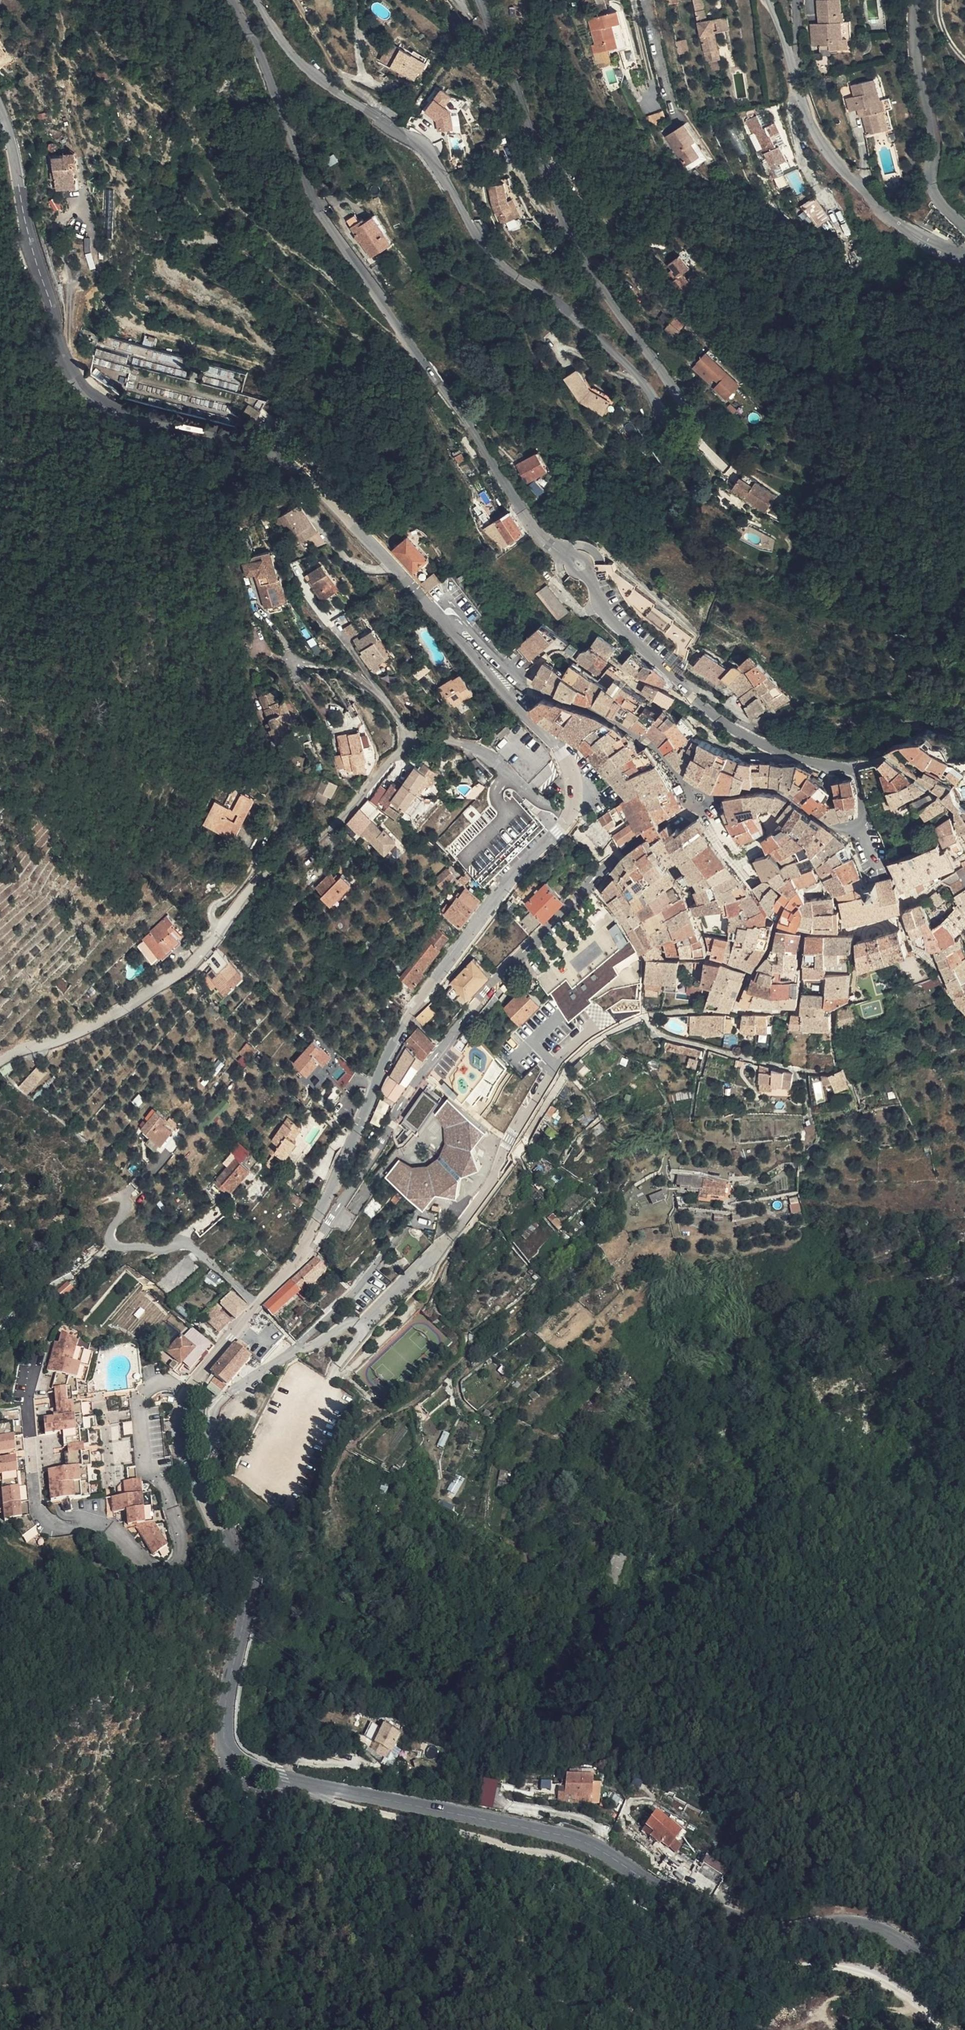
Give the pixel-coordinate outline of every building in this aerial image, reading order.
[(712,61),(723,58),(725,58),(720,31),(735,28),(732,13),(711,17),(708,0),(698,0),(710,61),(712,61)] [(832,52),(842,51),(841,40),(843,39),(842,22),(845,22),(844,14),(842,14),(841,0),(819,0),(816,0),(817,17),(824,16),(825,24),(818,25),(812,26),(814,48),(821,47),(831,46),(832,52)] [(593,17),(600,43),(603,55),(605,54),(631,46),(621,9),(593,17)] [(845,22),(842,22),(843,39),(841,40),(842,51),(850,50),(849,39),(853,39),(852,22),(845,22)] [(601,66),(607,64),(605,54),(603,55),(600,43),(595,45),(601,66)] [(821,47),(822,58),(832,58),(832,52),(831,46),(821,47)] [(415,75),(420,65),(419,64),(404,57),(382,47),(373,66),(393,76),(399,79),(409,84),(413,74),(415,75)] [(644,67),(640,52),(631,55),(635,69),(644,67)] [(406,53),(404,57),(419,64),(420,60),(406,53)] [(9,63),(6,58),(0,62),(0,68),(9,63)] [(725,70),(723,58),(712,61),(714,72),(725,70)] [(626,60),(618,63),(619,67),(623,82),(625,88),(630,76),(626,60)] [(893,131),(887,111),(891,108),(881,78),(858,85),(862,98),(855,101),(859,113),(867,111),(874,108),(877,117),(874,118),(879,136),(893,131)] [(459,128),(457,91),(435,93),(436,115),(439,114),(440,129),(459,128)] [(874,108),(867,111),(869,119),(874,118),(877,117),(874,108)] [(893,131),(899,129),(891,108),(887,111),(893,131)] [(669,109),(650,116),(656,124),(673,117),(669,109)] [(780,128),(788,123),(782,113),(767,122),(762,113),(751,120),(757,129),(764,125),(773,140),(767,144),(779,163),(790,156),(790,155),(799,149),(790,134),(786,137),(780,128)] [(788,123),(780,128),(786,137),(790,134),(794,132),(788,123)] [(690,174),(704,169),(692,130),(670,137),(681,170),(688,169),(690,174)] [(52,187),(58,186),(55,167),(59,166),(57,155),(49,156),(44,157),(34,158),(39,189),(47,188),(52,187)] [(498,224),(513,218),(504,199),(501,180),(487,182),(490,204),(498,224)] [(907,198),(919,192),(915,185),(904,192),(907,198)] [(818,195),(799,206),(809,223),(815,220),(818,225),(831,219),(818,195)] [(518,216),(510,198),(504,199),(513,218),(518,216)] [(373,264),(394,249),(373,218),(352,232),(373,264)] [(675,260),(684,253),(673,241),(661,251),(666,256),(662,260),(668,266),(666,268),(676,280),(686,272),(675,260)] [(675,319),(672,325),(682,330),(685,324),(675,319)] [(678,337),(682,330),(672,325),(669,332),(678,337)] [(139,353),(139,358),(158,358),(163,359),(197,359),(157,348),(129,341),(124,341),(124,349),(139,353)] [(700,341),(697,345),(696,347),(702,351),(707,346),(700,341)] [(721,349),(717,353),(724,362),(729,359),(721,349)] [(707,361),(720,378),(725,385),(719,389),(729,401),(745,389),(724,362),(717,353),(707,361)] [(714,382),(720,378),(707,361),(701,364),(714,382)] [(580,397),(598,419),(611,408),(594,386),(580,363),(565,372),(580,397)] [(249,412),(261,419),(267,409),(253,402),(249,412)] [(525,478),(547,465),(536,447),(515,459),(525,478)] [(770,487),(771,485),(760,476),(755,481),(766,491),(770,487)] [(755,481),(754,481),(745,492),(775,518),(788,503),(770,487),(766,491),(755,481)] [(311,532),(293,506),(277,517),(284,526),(296,543),(311,532)] [(525,530),(512,507),(490,521),(503,543),(525,530)] [(284,526),(277,517),(274,519),(281,529),(284,526)] [(410,533),(397,545),(416,567),(430,555),(410,533)] [(245,573),(252,570),(263,603),(279,597),(271,575),(275,574),(266,549),(247,554),(249,559),(242,562),(245,573)] [(677,615),(667,608),(657,601),(658,598),(650,592),(638,584),(639,581),(632,576),(617,565),(615,559),(601,559),(602,570),(610,568),(612,575),(615,586),(621,585),(627,597),(637,614),(657,631),(658,629),(662,624),(666,621),(674,627),(680,632),(683,637),(688,643),(691,639),(693,635),(696,632),(675,617),(677,615)] [(311,587),(323,602),(337,590),(326,576),(330,572),(321,562),(308,572),(316,583),(311,587)] [(612,575),(610,568),(602,570),(603,577),(612,575)] [(430,589),(444,579),(437,570),(423,581),(430,589)] [(537,591),(559,618),(569,610),(547,583),(537,591)] [(680,642),(679,644),(679,646),(683,649),(690,655),(691,648),(688,643),(683,637),(680,632),(674,627),(666,621),(662,624),(676,636),(677,637),(679,638),(679,640),(680,642)] [(520,642),(532,658),(557,639),(545,624),(520,642)] [(374,668),(387,658),(384,654),(389,650),(375,630),(368,636),(364,631),(355,638),(363,648),(360,651),(374,668)] [(614,658),(622,646),(602,633),(592,645),(614,658)] [(581,656),(601,671),(614,658),(592,645),(590,647),(584,649),(581,656)] [(643,675),(653,663),(640,649),(628,661),(643,675)] [(690,655),(683,649),(679,654),(674,659),(686,669),(691,663),(693,658),(690,655)] [(711,673),(722,661),(709,652),(698,664),(707,670),(711,673)] [(754,655),(751,657),(748,662),(751,664),(753,668),(761,663),(754,655)] [(387,658),(374,668),(379,675),(392,665),(387,658)] [(535,677),(547,683),(560,667),(547,659),(535,677)] [(556,687),(565,691),(572,694),(579,681),(586,667),(575,660),(567,671),(560,667),(547,683),(551,685),(556,687)] [(728,678),(735,670),(722,661),(711,673),(724,682),(728,678)] [(667,683),(675,686),(678,683),(662,666),(653,663),(643,675),(650,678),(667,683)] [(753,668),(762,682),(775,675),(766,668),(761,663),(753,668)] [(626,671),(616,664),(601,678),(613,686),(623,675),(626,671)] [(748,668),(739,665),(735,670),(728,678),(731,681),(733,683),(748,668)] [(613,686),(601,678),(586,667),(579,681),(584,684),(577,696),(590,700),(592,699),(598,702),(613,686)] [(755,678),(748,668),(733,683),(736,686),(741,690),(755,678)] [(467,690),(454,674),(435,689),(446,701),(450,698),(453,701),(467,690)] [(614,711),(631,681),(623,675),(613,686),(598,702),(614,711)] [(762,682),(768,692),(783,684),(775,675),(762,682)] [(744,696),(759,684),(755,678),(741,690),(742,691),(744,696)] [(579,681),(572,694),(577,696),(584,684),(579,681)] [(631,681),(614,711),(634,722),(643,707),(648,700),(649,697),(640,690),(641,689),(631,681)] [(659,696),(663,688),(649,682),(647,689),(659,696)] [(750,705),(764,695),(759,684),(744,696),(750,705)] [(768,692),(773,700),(789,691),(783,684),(768,692)] [(671,704),(678,695),(671,690),(663,688),(659,696),(671,704)] [(467,690),(453,701),(459,708),(473,697),(467,690)] [(789,691),(773,700),(778,707),(796,699),(789,691)] [(274,698),(289,720),(292,717),(296,715),(282,693),(274,698)] [(669,706),(675,711),(680,715),(683,718),(687,714),(694,708),(681,697),(678,695),(671,704),(669,706)] [(764,695),(750,705),(756,717),(771,707),(764,695)] [(553,705),(557,701),(544,697),(542,699),(553,705)] [(274,729),(271,731),(280,744),(290,738),(286,732),(297,725),(292,717),(289,720),(274,698),(263,705),(267,710),(262,713),(274,729)] [(542,699),(536,704),(534,707),(543,717),(553,705),(542,699)] [(543,717),(549,722),(555,726),(565,732),(579,707),(565,703),(557,701),(553,705),(543,717)] [(659,718),(663,713),(651,706),(648,710),(643,707),(634,722),(648,732),(650,729),(646,723),(650,720),(654,724),(659,718)] [(675,711),(669,706),(663,713),(659,718),(664,722),(675,711)] [(613,718),(608,716),(579,707),(565,732),(585,743),(593,736),(613,718)] [(680,715),(675,711),(664,722),(668,725),(680,715)] [(683,718),(680,715),(668,725),(658,736),(667,744),(671,739),(679,746),(684,743),(690,747),(699,736),(703,730),(687,714),(683,718)] [(603,740),(620,723),(616,720),(613,718),(593,736),(599,744),(603,740)] [(668,725),(664,722),(659,718),(654,724),(650,720),(646,723),(650,729),(658,736),(668,725)] [(359,721),(334,727),(339,748),(342,758),(343,761),(351,759),(353,764),(364,761),(361,751),(367,750),(359,721)] [(520,721),(488,745),(529,771),(543,756),(541,755),(545,749),(520,721)] [(612,743),(630,732),(624,728),(620,723),(603,740),(608,745),(612,743)] [(619,752),(637,737),(633,730),(630,732),(612,743),(619,752)] [(938,764),(931,775),(942,783),(946,775),(944,773),(956,753),(925,735),(914,746),(931,759),(938,764)] [(645,749),(637,737),(619,752),(612,743),(608,745),(603,740),(599,744),(593,736),(585,743),(588,746),(621,781),(632,773),(625,761),(645,749)] [(699,754),(708,738),(699,736),(690,747),(684,743),(679,746),(672,749),(675,751),(680,758),(681,759),(686,765),(693,771),(699,760),(699,754)] [(294,744),(290,738),(280,744),(284,751),(294,744)] [(706,780),(725,748),(708,738),(699,754),(699,760),(693,771),(706,780)] [(671,739),(667,744),(672,749),(679,746),(671,739)] [(663,760),(652,745),(645,749),(656,765),(663,760)] [(914,746),(906,755),(924,771),(931,759),(914,746)] [(339,748),(330,750),(333,760),(342,758),(339,748)] [(728,788),(738,754),(725,748),(706,780),(716,787),(728,788)] [(632,773),(621,781),(633,795),(645,786),(636,777),(651,768),(656,765),(645,749),(625,761),(632,773)] [(910,765),(891,752),(884,759),(887,772),(910,765)] [(728,788),(737,788),(744,771),(746,758),(738,754),(728,788)] [(543,756),(529,771),(543,785),(548,780),(544,775),(549,772),(550,761),(543,756)] [(423,766),(429,759),(426,757),(420,763),(423,766)] [(744,771),(752,774),(749,782),(757,783),(756,759),(746,758),(744,771)] [(420,763),(411,772),(412,772),(416,773),(413,792),(402,790),(403,782),(401,784),(400,783),(391,792),(411,806),(426,788),(421,784),(432,772),(435,774),(441,767),(429,759),(423,766),(420,763)] [(767,783),(767,759),(756,759),(757,783),(767,783)] [(767,759),(767,783),(774,784),(776,760),(767,759)] [(788,761),(786,785),(795,787),(804,760),(803,759),(788,761)] [(931,759),(924,771),(931,775),(938,764),(931,759)] [(664,775),(671,771),(663,760),(656,765),(664,775)] [(776,760),(774,784),(786,785),(788,761),(776,760)] [(799,791),(816,774),(817,768),(804,760),(795,787),(799,791)] [(949,770),(960,780),(964,774),(964,767),(958,761),(949,770)] [(658,779),(664,775),(656,765),(651,768),(658,779)] [(892,789),(908,782),(915,777),(920,774),(910,765),(887,772),(892,789)] [(658,779),(651,768),(636,777),(645,786),(652,800),(670,788),(664,775),(658,779)] [(412,772),(411,772),(405,771),(403,782),(412,772)] [(664,775),(670,788),(676,783),(671,771),(664,775)] [(749,782),(752,774),(744,771),(737,788),(748,786),(749,782)] [(413,792),(416,773),(412,772),(403,782),(402,790),(413,792)] [(808,799),(827,783),(816,774),(799,791),(808,799)] [(915,777),(922,788),(933,782),(923,774),(920,774),(915,777)] [(942,783),(950,788),(958,781),(946,775),(942,783)] [(338,794),(343,781),(326,776),(321,789),(325,790),(334,793),(338,794)] [(857,814),(860,793),(856,777),(837,782),(841,801),(845,816),(857,814)] [(908,782),(913,794),(922,788),(915,777),(908,782)] [(498,778),(438,840),(484,886),(547,824),(498,778)] [(964,814),(964,795),(958,781),(950,788),(963,801),(962,816),(964,814)] [(908,782),(892,789),(892,791),(896,803),(896,804),(913,794),(908,782)] [(679,810),(687,804),(676,783),(670,788),(679,810)] [(827,783),(808,799),(818,807),(831,795),(835,790),(827,783)] [(943,790),(936,784),(918,795),(924,806),(927,805),(943,790)] [(645,786),(633,795),(626,800),(641,824),(639,826),(635,820),(622,834),(627,843),(644,831),(645,832),(648,829),(663,822),(679,812),(679,810),(670,788),(652,800),(645,786)] [(204,822),(211,825),(227,835),(236,820),(244,825),(234,840),(251,849),(262,832),(246,822),(250,817),(244,813),(254,797),(236,787),(226,802),(219,798),(204,822)] [(952,800),(944,789),(943,790),(927,805),(930,812),(952,800)] [(330,800),(334,793),(325,790),(320,795),(330,800)] [(539,791),(534,795),(539,800),(543,796),(539,791)] [(763,797),(760,791),(750,792),(752,799),(763,797)] [(760,791),(763,797),(765,802),(777,805),(783,792),(760,791)] [(760,810),(768,809),(765,802),(763,797),(752,799),(750,792),(731,796),(733,807),(734,807),(740,817),(751,812),(760,810)] [(782,810),(792,798),(783,792),(777,805),(782,810)] [(887,806),(894,805),(892,794),(885,795),(887,806)] [(826,812),(836,821),(845,816),(841,801),(836,802),(831,795),(818,807),(824,813),(826,812)] [(244,813),(250,817),(260,801),(254,797),(244,813)] [(796,800),(781,818),(786,823),(787,823),(802,805),(796,800)] [(957,806),(957,805),(952,800),(930,812),(927,817),(933,824),(937,821),(957,806)] [(792,829),(808,809),(802,805),(787,823),(792,829)] [(942,833),(959,825),(957,806),(937,821),(942,833)] [(742,820),(740,817),(734,807),(733,807),(730,808),(739,822),(742,820)] [(808,809),(792,829),(796,833),(804,843),(826,821),(808,809)] [(623,821),(615,810),(607,817),(613,828),(623,821)] [(761,836),(769,830),(760,810),(751,812),(753,821),(761,836)] [(744,820),(747,824),(753,821),(751,812),(740,817),(742,820),(744,820)] [(360,827),(389,852),(402,838),(386,826),(384,828),(370,816),(360,827)] [(685,830),(682,828),(677,831),(671,835),(680,845),(676,847),(681,854),(684,859),(702,848),(699,846),(713,838),(707,830),(712,827),(705,817),(685,830)] [(227,835),(234,840),(244,825),(236,820),(227,835)] [(761,836),(753,821),(747,824),(742,827),(748,838),(751,836),(753,839),(761,836)] [(813,853),(840,831),(826,821),(804,843),(813,853)] [(672,825),(666,829),(663,822),(648,829),(652,833),(654,837),(651,839),(640,848),(653,867),(665,858),(668,856),(672,861),(678,856),(681,854),(676,847),(680,845),(671,835),(677,831),(672,825)] [(792,829),(787,823),(786,823),(778,830),(785,840),(796,833),(792,829)] [(959,825),(942,833),(945,839),(946,841),(948,840),(960,835),(959,825)] [(774,848),(776,847),(785,840),(778,830),(769,837),(774,848)] [(820,862),(851,841),(851,840),(850,840),(848,838),(847,836),(844,833),(840,831),(813,853),(820,862)] [(796,833),(785,840),(776,847),(784,855),(804,843),(796,833)] [(687,863),(719,846),(713,838),(699,846),(702,848),(684,859),(687,863)] [(943,840),(894,859),(907,885),(958,862),(950,844),(945,846),(943,840)] [(820,862),(825,868),(827,870),(840,861),(843,865),(859,857),(851,841),(820,862)] [(804,843),(784,855),(790,861),(794,858),(796,860),(799,858),(807,856),(813,853),(804,843)] [(713,872),(732,863),(719,846),(687,863),(691,868),(706,861),(713,872)] [(631,886),(633,890),(653,875),(656,873),(653,867),(640,848),(629,856),(641,873),(631,886)] [(769,874),(775,873),(788,863),(775,853),(773,852),(770,853),(760,857),(769,874)] [(820,862),(813,853),(807,856),(813,865),(814,865),(819,870),(825,868),(820,862)] [(641,873),(629,856),(627,859),(619,869),(631,886),(641,873)] [(799,858),(805,868),(813,865),(807,856),(799,858)] [(846,870),(861,861),(859,857),(843,865),(846,870)] [(663,878),(673,870),(665,858),(653,867),(656,873),(653,875),(657,881),(663,878)] [(790,861),(799,870),(805,868),(799,858),(796,860),(794,858),(790,861)] [(682,874),(689,885),(701,878),(713,872),(706,861),(691,868),(686,871),(682,874)] [(784,882),(794,874),(799,870),(790,861),(788,863),(775,873),(784,882)] [(840,861),(827,870),(841,890),(854,884),(851,877),(846,870),(843,865),(840,861)] [(851,877),(865,871),(861,861),(846,870),(851,877)] [(718,879),(737,869),(732,863),(713,872),(718,879)] [(943,879),(953,882),(959,892),(964,888),(964,863),(943,879)] [(813,865),(805,868),(799,870),(794,874),(800,881),(805,884),(822,876),(819,870),(814,865),(813,865)] [(452,876),(445,868),(432,880),(438,887),(452,876)] [(289,869),(274,881),(283,890),(297,879),(289,869)] [(465,884),(473,875),(467,869),(458,877),(465,884)] [(714,894),(714,895),(721,892),(746,878),(737,869),(718,879),(706,886),(701,888),(705,898),(714,894)] [(668,887),(679,879),(673,870),(663,878),(668,887)] [(854,884),(867,878),(865,871),(851,877),(854,884)] [(701,878),(706,886),(718,879),(713,872),(701,878)] [(324,887),(331,894),(327,897),(336,905),(358,883),(349,874),(344,879),(337,873),(324,887)] [(555,873),(549,879),(564,893),(570,887),(555,873)] [(794,874),(784,882),(790,887),(800,881),(794,874)] [(657,881),(653,875),(633,890),(637,896),(657,881)] [(894,875),(868,882),(867,878),(854,884),(841,890),(846,898),(851,922),(905,909),(894,875)] [(523,892),(530,899),(544,884),(537,878),(523,892)] [(657,881),(637,896),(643,905),(662,891),(668,887),(663,878),(657,881)] [(735,890),(751,884),(746,878),(721,892),(725,897),(735,894),(735,890)] [(768,896),(779,885),(772,879),(769,878),(765,879),(758,886),(768,896)] [(570,898),(564,893),(549,879),(544,884),(530,899),(549,917),(566,901),(570,898)] [(622,908),(633,899),(621,879),(615,884),(608,889),(622,908)] [(690,894),(681,881),(679,879),(668,887),(662,891),(664,893),(668,901),(674,914),(694,905),(690,894)] [(227,881),(220,889),(225,895),(233,886),(227,881)] [(800,881),(790,887),(797,894),(806,888),(805,884),(800,881)] [(725,897),(721,892),(714,895),(718,906),(730,906),(731,910),(734,909),(743,905),(740,896),(754,889),(751,884),(735,890),(735,894),(725,897)] [(768,896),(770,902),(781,900),(786,891),(785,891),(779,885),(768,896)] [(471,886),(450,908),(461,919),(482,897),(471,886)] [(806,901),(811,896),(806,888),(797,894),(806,901)] [(933,894),(940,904),(947,897),(940,888),(933,894)] [(748,907),(761,897),(754,889),(740,896),(743,905),(734,909),(735,933),(743,933),(749,921),(760,919),(771,920),(772,915),(767,907),(755,916),(748,907)] [(664,893),(662,891),(643,905),(649,916),(668,901),(664,893)] [(781,916),(785,918),(793,898),(786,891),(781,900),(776,911),(781,916)] [(714,895),(714,894),(705,898),(699,901),(703,913),(718,906),(714,895)] [(818,903),(818,896),(811,896),(806,901),(797,894),(793,898),(785,918),(786,919),(805,925),(804,907),(818,909),(818,903)] [(838,901),(837,894),(818,896),(818,903),(838,901)] [(755,916),(767,907),(761,897),(748,907),(755,916)] [(635,928),(647,921),(633,899),(622,908),(635,928)] [(781,900),(770,902),(772,906),(776,911),(781,900)] [(656,928),(676,919),(674,914),(668,901),(649,916),(656,928)] [(933,910),(927,901),(910,908),(911,916),(920,939),(942,946),(950,947),(960,937),(958,931),(945,919),(939,920),(933,910)] [(958,931),(963,930),(964,926),(964,909),(960,902),(959,904),(948,915),(945,919),(958,931)] [(694,905),(674,914),(676,919),(677,922),(698,915),(694,905)] [(804,907),(805,925),(810,926),(814,926),(819,927),(818,909),(804,907)] [(818,909),(819,927),(844,926),(843,907),(839,907),(818,909)] [(621,918),(618,914),(586,941),(559,962),(563,967),(556,972),(551,968),(547,971),(545,968),(539,973),(537,974),(544,984),(546,982),(556,993),(575,1018),(596,999),(610,1006),(628,997),(646,997),(646,979),(645,956),(635,939),(619,949),(607,930),(621,918)] [(680,928),(681,930),(703,926),(698,915),(677,922),(680,928)] [(607,930),(619,949),(635,939),(621,918),(607,930)] [(676,919),(656,928),(660,934),(680,928),(677,922),(676,919)] [(739,937),(735,958),(741,960),(750,937),(754,927),(775,933),(778,922),(771,920),(760,919),(749,921),(743,933),(742,937),(739,937)] [(168,920),(161,923),(135,949),(153,968),(179,942),(169,932),(174,926),(168,920)] [(649,949),(660,942),(647,921),(635,928),(649,949)] [(423,942),(426,944),(437,951),(440,946),(438,944),(446,933),(437,927),(434,926),(423,942)] [(684,938),(706,935),(703,926),(681,930),(684,938)] [(883,933),(893,957),(912,950),(904,926),(883,933)] [(763,941),(773,945),(775,933),(754,927),(750,937),(763,941)] [(793,936),(795,928),(783,927),(782,934),(793,936)] [(680,928),(660,934),(664,940),(668,940),(680,938),(684,938),(681,930),(680,928)] [(782,934),(780,945),(791,951),(792,941),(804,942),(806,929),(795,928),(793,936),(782,934)] [(810,972),(831,973),(831,970),(830,959),(829,935),(829,933),(813,932),(810,972)] [(729,956),(733,936),(711,933),(716,946),(719,946),(717,951),(729,956)] [(864,966),(893,957),(883,933),(863,940),(864,966)] [(830,959),(856,958),(858,934),(829,935),(830,959)] [(680,938),(685,951),(702,951),(699,942),(709,940),(706,935),(684,938),(680,938)] [(963,935),(960,937),(950,947),(942,946),(944,954),(955,948),(957,945),(964,941),(964,938),(963,935)] [(735,958),(739,937),(733,936),(729,956),(735,958)] [(750,937),(741,960),(758,966),(764,959),(756,954),(763,941),(750,937)] [(680,938),(668,940),(672,951),(685,951),(680,938)] [(699,942),(702,951),(713,951),(709,940),(699,942)] [(756,954),(764,959),(768,955),(771,950),(773,945),(763,941),(756,954)] [(803,947),(804,942),(792,941),(791,951),(791,959),(791,962),(804,964),(803,947)] [(957,945),(955,948),(944,954),(947,963),(957,959),(964,970),(964,941),(957,945)] [(654,958),(668,957),(660,942),(649,949),(654,958)] [(395,992),(407,1000),(425,977),(421,974),(437,951),(426,944),(401,976),(405,979),(395,992)] [(777,945),(776,950),(791,959),(791,951),(780,945),(777,945)] [(30,954),(35,958),(42,951),(37,946),(30,954)] [(218,983),(227,992),(246,973),(219,947),(208,959),(215,966),(203,978),(214,987),(218,983)] [(791,959),(776,950),(775,953),(782,958),(779,967),(790,970),(791,962),(791,959)] [(781,981),(783,975),(790,977),(790,970),(779,967),(782,958),(775,953),(763,970),(761,974),(781,981)] [(493,971),(479,957),(457,979),(471,994),(493,971)] [(668,957),(654,958),(651,979),(669,980),(671,957),(668,957)] [(682,981),(683,964),(684,957),(671,957),(669,980),(669,987),(681,988),(682,981)] [(712,958),(706,987),(715,989),(717,981),(720,972),(735,976),(738,964),(726,960),(720,959),(715,959),(712,958)] [(953,977),(964,972),(964,973),(964,970),(957,959),(947,963),(953,977)] [(805,971),(806,964),(804,964),(791,962),(790,970),(805,971)] [(744,992),(752,969),(738,964),(735,976),(732,985),(731,989),(744,992)] [(790,977),(803,978),(805,971),(790,970),(790,977)] [(837,989),(854,990),(856,970),(831,970),(831,973),(810,972),(809,986),(831,986),(831,988),(837,989)] [(720,972),(717,981),(732,985),(735,976),(720,972)] [(964,972),(953,977),(961,993),(964,991),(964,973),(964,972)] [(781,981),(761,974),(757,985),(764,987),(779,990),(781,981)] [(786,1002),(789,984),(790,977),(783,975),(781,981),(779,990),(764,987),(760,1002),(786,1002)] [(789,984),(803,985),(803,978),(790,977),(789,984)] [(667,987),(668,987),(669,987),(669,980),(651,979),(651,986),(667,987)] [(726,1007),(731,989),(732,985),(717,981),(715,989),(712,1005),(726,1007)] [(746,1000),(759,1005),(760,1002),(764,987),(757,985),(752,984),(746,1000)] [(786,1002),(802,1003),(803,985),(789,984),(786,1002)] [(66,987),(64,985),(57,992),(63,997),(70,990),(66,987)] [(523,1020),(545,1001),(537,990),(532,993),(527,987),(520,993),(509,1003),(523,1020)] [(706,987),(706,1005),(712,1005),(715,989),(706,987)] [(831,988),(809,989),(808,999),(822,998),(833,998),(831,988)] [(854,997),(854,990),(837,989),(831,988),(833,998),(837,1005),(839,1004),(854,997)] [(901,995),(899,988),(891,991),(894,998),(901,995)] [(726,1007),(737,1007),(744,992),(731,989),(726,1007)] [(808,999),(808,1010),(822,1010),(822,998),(808,999)] [(822,1010),(836,1009),(837,1005),(833,998),(822,998),(822,1010)] [(866,1023),(860,1003),(844,1009),(843,1030),(866,1023)] [(431,1004),(418,1015),(425,1023),(438,1011),(431,1004)] [(808,1025),(816,1025),(826,1025),(836,1025),(836,1009),(822,1010),(808,1010),(808,1013),(808,1025)] [(808,1025),(808,1013),(797,1012),(797,1025),(808,1025)] [(731,1017),(731,1013),(715,1014),(716,1034),(731,1034),(731,1032),(731,1017)] [(762,1029),(763,1013),(749,1013),(747,1028),(762,1029)] [(715,1014),(699,1014),(700,1024),(712,1025),(712,1032),(712,1034),(716,1034),(715,1014)] [(826,1035),(836,1035),(836,1025),(826,1025),(826,1035)] [(426,1054),(437,1043),(420,1027),(410,1039),(426,1054)] [(466,1046),(459,1040),(434,1075),(454,1088),(469,1101),(473,1096),(481,1103),(490,1091),(496,1095),(501,1081),(512,1064),(499,1052),(478,1032),(466,1046)] [(296,1072),(318,1092),(344,1063),(315,1037),(293,1062),(300,1068),(296,1072)] [(418,1066),(424,1055),(411,1044),(396,1075),(407,1080),(415,1065),(418,1066)] [(499,1122),(509,1127),(545,1066),(540,1061),(524,1077),(499,1122)] [(777,1065),(777,1070),(776,1077),(775,1081),(787,1081),(787,1067),(777,1065)] [(798,1080),(798,1070),(787,1067),(787,1081),(797,1082),(798,1080)] [(853,1084),(847,1067),(834,1070),(838,1081),(841,1089),(853,1084)] [(28,1069),(14,1084),(23,1092),(36,1077),(28,1069)] [(762,1076),(776,1077),(777,1070),(762,1069),(762,1076)] [(838,1081),(834,1070),(829,1071),(833,1082),(838,1081)] [(485,1137),(488,1134),(448,1101),(436,1115),(446,1130),(447,1140),(465,1118),(485,1137)] [(207,1119),(212,1124),(227,1110),(222,1104),(207,1119)] [(171,1115),(160,1105),(144,1123),(155,1132),(150,1139),(157,1145),(180,1119),(173,1113),(171,1115)] [(278,1137),(270,1146),(280,1154),(284,1150),(288,1153),(299,1142),(301,1140),(295,1134),(305,1123),(295,1114),(289,1122),(288,1120),(275,1134),(278,1137)] [(421,1172),(402,1196),(419,1206),(425,1210),(437,1196),(454,1175),(457,1172),(474,1151),(485,1137),(465,1118),(447,1140),(448,1147),(442,1160),(440,1164),(429,1171),(421,1172)] [(403,1140),(412,1128),(403,1121),(396,1135),(403,1140)] [(479,1170),(474,1151),(457,1172),(462,1176),(479,1170)] [(218,1183),(226,1190),(231,1184),(235,1188),(250,1169),(237,1158),(218,1183)] [(395,1167),(383,1182),(402,1196),(421,1172),(410,1174),(395,1167)] [(699,1186),(709,1185),(708,1175),(698,1176),(697,1172),(683,1173),(683,1185),(687,1184),(698,1183),(699,1186)] [(459,1179),(454,1175),(437,1196),(456,1197),(459,1179)] [(714,1175),(708,1175),(709,1185),(699,1186),(698,1183),(687,1184),(688,1187),(696,1187),(696,1190),(715,1189),(714,1175)] [(667,1200),(665,1195),(654,1200),(657,1207),(671,1202),(669,1199),(667,1200)] [(417,1208),(419,1206),(402,1196),(417,1208)] [(74,1215),(65,1208),(51,1222),(57,1227),(61,1223),(64,1226),(74,1215)] [(331,1269),(321,1258),(303,1276),(310,1284),(313,1287),(331,1269)] [(304,1289),(306,1288),(310,1284),(303,1276),(296,1282),(304,1289)] [(63,1294),(74,1288),(71,1282),(60,1288),(63,1294)] [(304,1289),(296,1282),(284,1293),(279,1298),(269,1307),(277,1315),(291,1302),(304,1289)] [(238,1292),(233,1297),(227,1302),(239,1315),(250,1305),(238,1292)] [(218,1303),(207,1313),(225,1330),(235,1320),(218,1303)] [(205,1348),(213,1354),(221,1344),(197,1325),(173,1354),(191,1369),(203,1355),(201,1353),(205,1348)] [(83,1396),(82,1380),(89,1380),(98,1350),(78,1345),(80,1340),(66,1331),(63,1341),(60,1339),(51,1370),(71,1376),(72,1388),(61,1389),(63,1418),(50,1419),(51,1432),(68,1431),(70,1469),(52,1470),(54,1500),(63,1499),(68,1511),(73,1510),(72,1499),(92,1498),(91,1467),(94,1467),(93,1429),(88,1429),(87,1396),(83,1396)] [(247,1352),(249,1350),(240,1341),(238,1344),(213,1372),(228,1385),(253,1357),(247,1352)] [(83,1396),(87,1396),(90,1393),(89,1380),(82,1380),(83,1396)] [(424,1398),(429,1409),(451,1400),(446,1389),(424,1398)] [(113,1484),(128,1484),(141,1483),(135,1399),(108,1400),(113,1484)] [(0,1436),(0,1449),(28,1448),(27,1419),(3,1421),(4,1436),(0,1436)] [(24,1534),(38,1526),(31,1520),(27,1458),(0,1460),(0,1474),(4,1474),(7,1519),(17,1518),(24,1534)] [(145,1483),(141,1483),(128,1484),(128,1499),(116,1500),(116,1515),(130,1514),(131,1530),(139,1531),(156,1556),(169,1548),(155,1525),(153,1497),(145,1497),(145,1483)] [(629,1565),(614,1556),(598,1582),(613,1592),(629,1565)] [(388,1723),(379,1718),(371,1732),(379,1738),(388,1723)] [(379,1738),(395,1747),(404,1732),(388,1723),(379,1738)] [(563,1769),(562,1786),(591,1787),(591,1770),(563,1769)] [(494,1807),(499,1783),(485,1780),(479,1804),(494,1807)] [(675,1822),(662,1814),(661,1816),(646,1807),(639,1820),(648,1825),(645,1830),(651,1834),(653,1830),(657,1832),(656,1833),(665,1838),(675,1822)] [(670,1841),(680,1825),(675,1822),(665,1838),(670,1841)] [(707,1856),(703,1864),(725,1877),(729,1870),(707,1856)]
